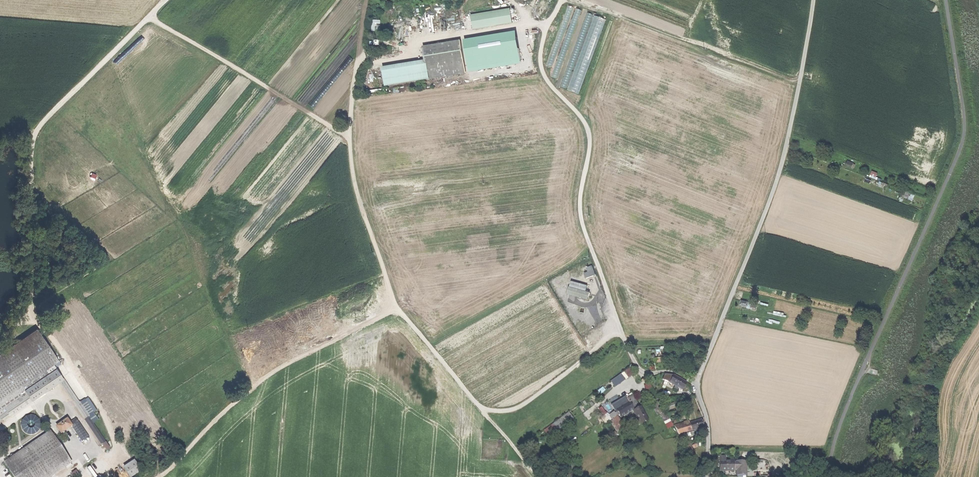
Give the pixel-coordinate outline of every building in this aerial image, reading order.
[(471,15),(474,30),(513,23),(511,8),(471,15)] [(576,8),(570,31),(575,32),(582,9),(576,8)] [(594,15),(570,90),(581,94),(606,18),(594,15)] [(373,19),(373,30),(376,30),(376,22),(381,22),(381,19),(373,19)] [(508,33),(474,39),(476,51),(511,46),(508,33)] [(461,40),(424,46),(426,60),(383,67),(386,87),(466,73),(461,40)] [(846,166),(854,169),(856,164),(848,160),(846,166)] [(584,273),(586,278),(595,275),(593,270),(584,273)] [(565,285),(565,290),(578,293),(581,294),(582,291),(582,289),(577,288),(570,286),(565,285)] [(0,353),(0,416),(7,411),(5,407),(27,393),(25,389),(44,377),(49,373),(46,368),(59,360),(38,328),(0,353)] [(53,379),(49,373),(44,377),(51,386),(56,383),(53,379)] [(61,374),(53,379),(56,383),(60,380),(86,418),(89,416),(61,374)] [(664,380),(669,383),(673,375),(666,374),(664,380)] [(673,375),(669,383),(675,386),(676,386),(680,379),(673,375)] [(51,386),(44,377),(25,389),(27,393),(31,399),(51,386)] [(683,381),(680,379),(676,386),(678,387),(683,390),(687,383),(683,381)] [(649,392),(655,402),(659,400),(653,390),(649,392)] [(31,399),(27,393),(5,407),(7,411),(9,414),(31,399)] [(617,406),(618,409),(629,402),(627,400),(624,402),(617,406)] [(619,415),(620,417),(633,409),(632,407),(629,402),(618,409),(616,410),(617,411),(619,415)] [(633,411),(640,424),(648,420),(641,407),(633,411)] [(7,411),(0,416),(0,420),(9,414),(7,411)] [(558,419),(562,425),(573,417),(569,411),(558,419)] [(43,430),(37,413),(20,419),(26,436),(43,430)] [(106,442),(89,416),(86,418),(103,444),(106,442)] [(684,425),(686,432),(704,426),(703,423),(702,419),(689,423),(684,425)] [(61,433),(72,426),(70,424),(67,420),(57,427),(61,433)] [(90,440),(76,420),(70,424),(72,426),(83,444),(90,440)] [(561,429),(557,422),(544,429),(548,436),(561,429)] [(678,435),(686,432),(684,425),(683,422),(675,425),(678,435)] [(5,462),(8,467),(54,437),(50,432),(7,461),(5,462)] [(8,467),(15,476),(43,476),(69,459),(54,437),(8,467)] [(686,447),(691,459),(696,457),(690,445),(686,447)] [(69,459),(43,476),(50,476),(71,463),(69,459)] [(725,462),(719,462),(719,466),(720,470),(734,470),(734,461),(725,462)] [(746,461),(737,461),(737,470),(738,475),(746,474),(746,461)] [(129,476),(133,476),(141,472),(135,462),(124,469),(129,476)]
